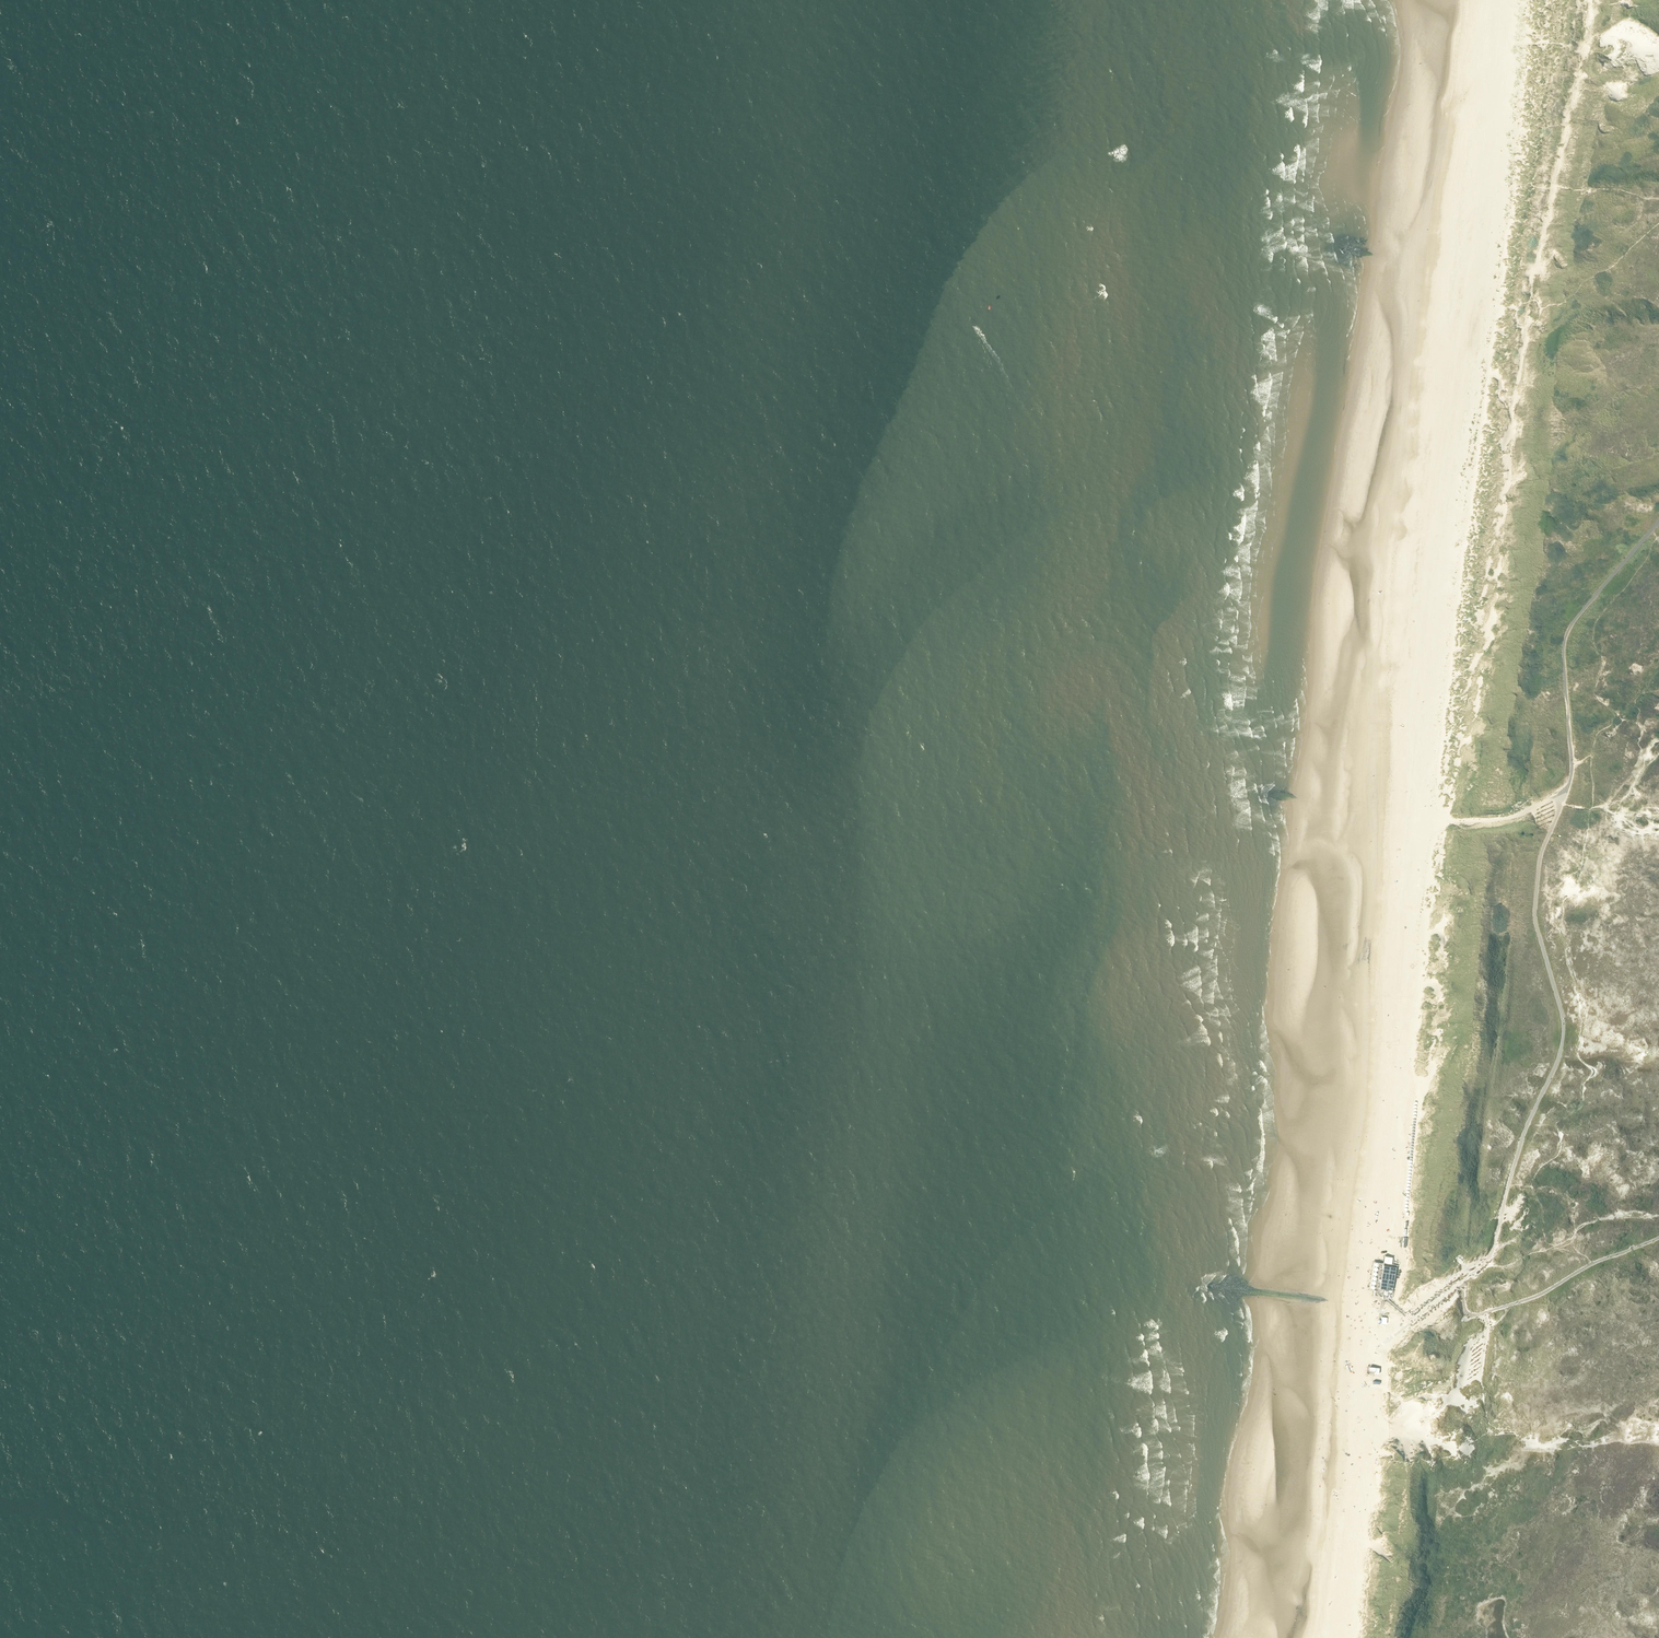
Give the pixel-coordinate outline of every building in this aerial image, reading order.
[(1395,1268),(1382,1266),(1378,1289),(1391,1291),(1395,1268)]
